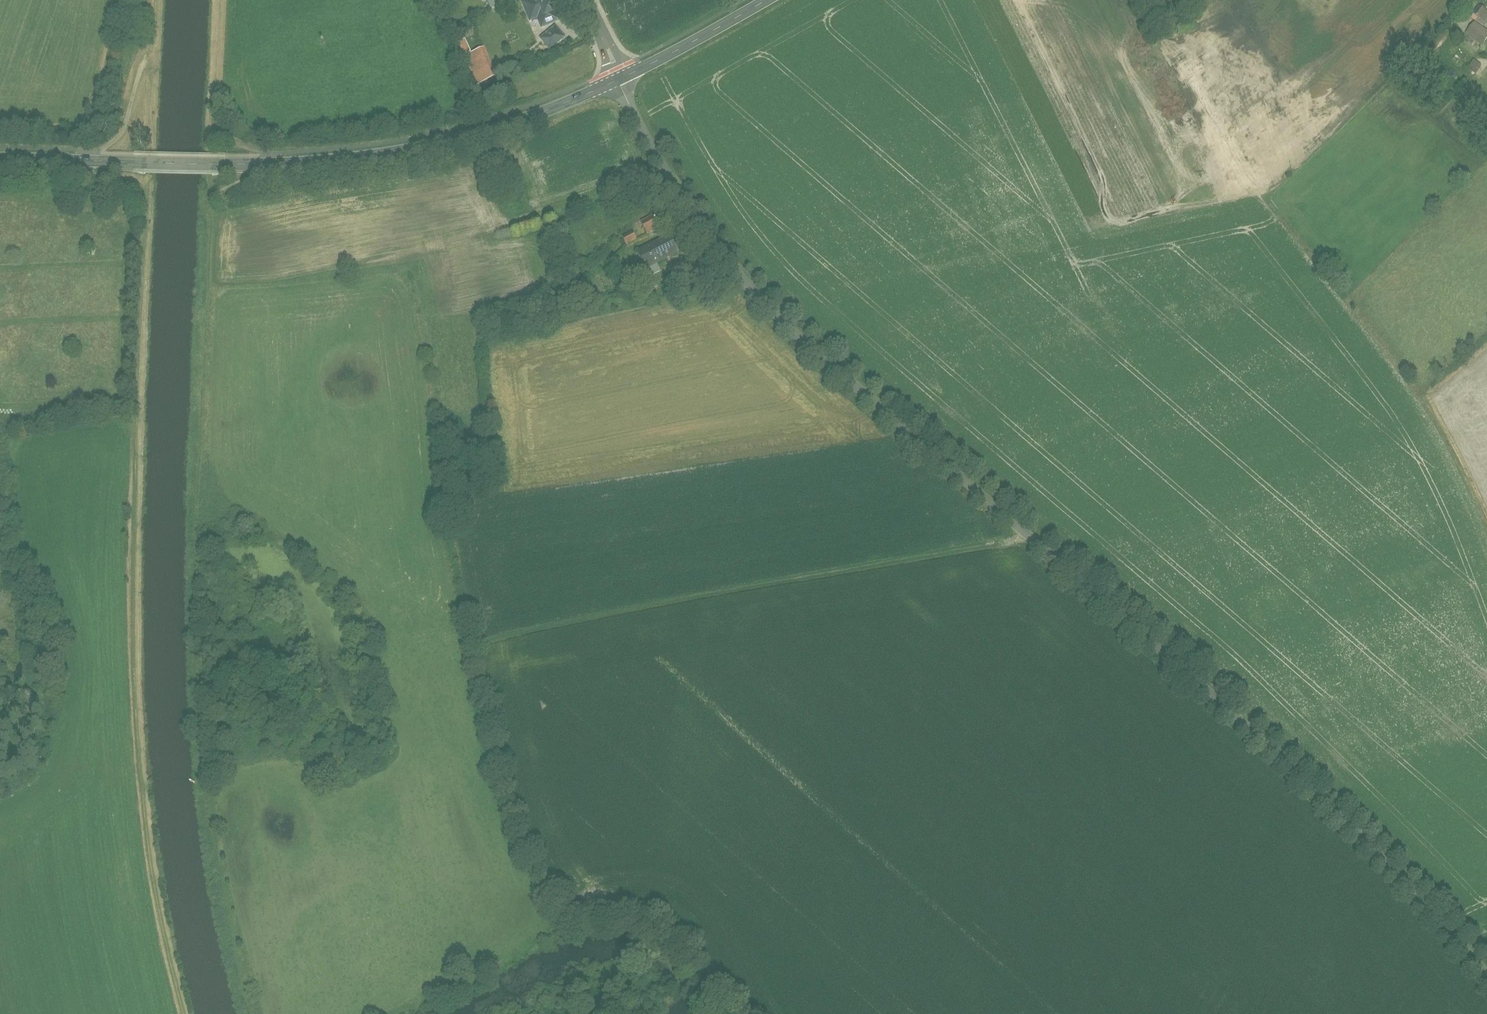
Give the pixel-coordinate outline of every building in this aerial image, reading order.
[(491,9),(511,0),(487,0),(491,9)] [(521,2),(531,23),(538,20),(543,29),(560,22),(557,15),(559,14),(556,5),(553,0),(525,0),(521,2)] [(1467,36),(1484,48),(1486,43),(1486,29),(1477,22),(1467,36)] [(556,26),(541,40),(552,52),(567,37),(556,26)] [(497,44),(468,54),(480,86),(509,76),(497,44)] [(1469,68),(1476,75),(1484,67),(1476,60),(1469,68)] [(647,234),(663,225),(657,214),(640,222),(647,234)] [(624,237),(628,245),(639,240),(635,232),(624,237)] [(673,233),(637,253),(648,271),(683,251),(673,233)]
